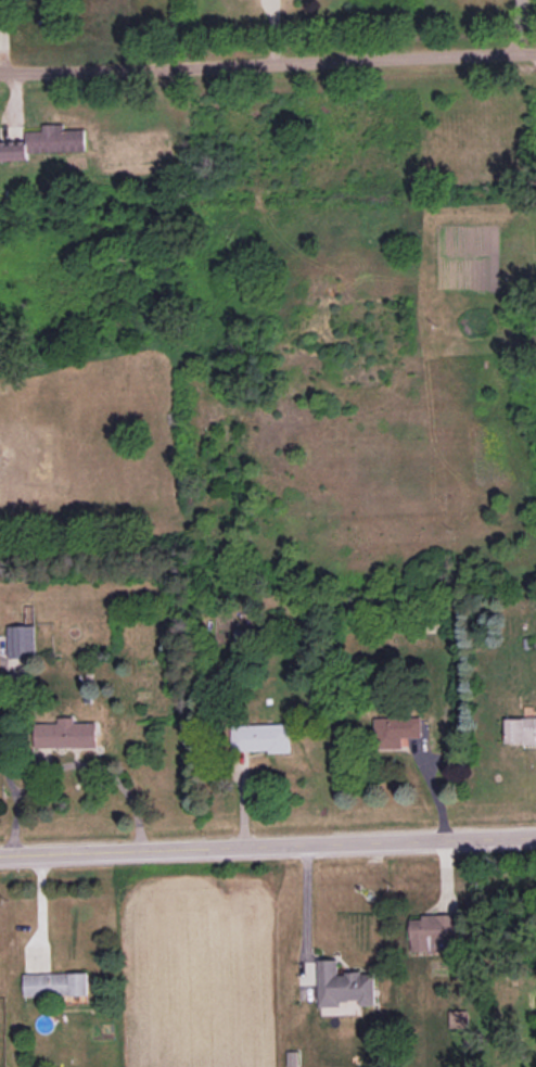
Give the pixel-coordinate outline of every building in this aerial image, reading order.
[(29,160),(29,153),(86,152),(85,129),(63,129),(63,124),(42,124),(42,131),(25,131),(26,142),(0,142),(0,161),(29,160)] [(35,657),(35,625),(7,626),(8,658),(35,657)] [(35,747),(96,748),(97,722),(75,722),(75,717),(58,717),(58,723),(35,723),(35,747)] [(402,748),(402,738),(422,737),(421,717),(373,718),(374,749),(402,748)] [(506,744),(535,743),(535,718),(505,718),(506,744)] [(232,753),(291,751),(291,724),(231,725),(232,753)] [(422,915),(422,919),(410,919),(411,953),(450,952),(449,939),(455,939),(455,914),(422,915)] [(320,1007),(342,1007),(342,1001),(359,1001),(359,1006),(375,1005),(375,972),(338,973),(338,960),(318,960),(320,1007)] [(87,973),(23,974),(24,996),(88,995),(87,973)] [(467,1010),(448,1011),(449,1028),(467,1028),(467,1010)]
